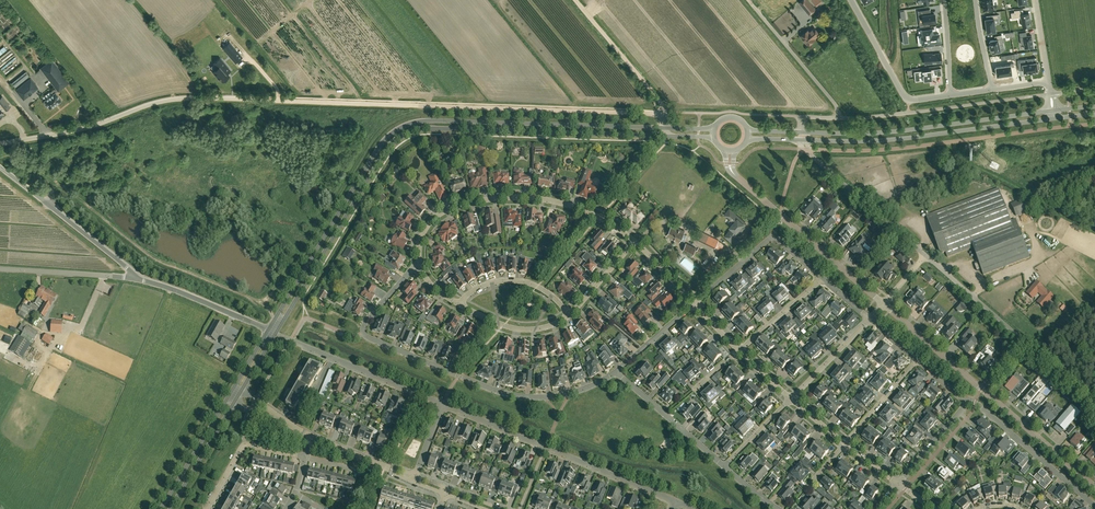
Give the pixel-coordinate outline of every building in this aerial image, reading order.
[(799,3),(809,14),(815,9),(807,0),(803,0),(799,3)] [(984,10),(993,9),(992,0),(983,0),(984,10)] [(930,9),(918,10),(919,18),(923,18),(924,23),(929,22),(929,24),(936,23),(936,17),(935,17),(934,13),(930,14),(930,9)] [(1014,13),(1011,13),(1012,19),(1021,18),(1023,27),(1030,26),(1030,21),(1029,13),(1024,14),(1023,9),(1014,11),(1014,13)] [(991,18),(986,19),(987,32),(996,31),(994,18),(997,18),(997,14),(990,15),(991,18)] [(809,30),(801,36),(808,45),(815,39),(814,39),(820,34),(814,27),(810,31),(809,30)] [(924,35),(922,36),(923,43),(925,43),(925,44),(934,43),(934,42),(940,41),(939,33),(933,34),(932,29),(923,30),(924,35)] [(1026,32),(1020,33),(1020,37),(1021,44),(1024,44),(1025,49),(1033,47),(1032,35),(1027,36),(1026,32)] [(991,45),(990,45),(991,49),(992,49),(993,53),(994,52),(994,53),(999,52),(999,51),(1001,51),(999,44),(1003,43),(1001,34),(994,36),(995,40),(990,41),(991,45)] [(238,52),(237,51),(229,42),(223,48),(231,57),(238,52)] [(941,53),(928,54),(928,63),(941,63),(941,53)] [(218,76),(220,78),(220,79),(221,79),(223,81),(229,75),(227,73),(230,70),(229,69),(228,67),(222,60),(220,58),(214,63),(215,64),(218,68),(214,71),(213,72),(217,77),(218,76)] [(1018,60),(1019,70),(1024,70),(1024,72),(1029,72),(1033,71),(1038,70),(1038,69),(1039,69),(1039,63),(1037,64),(1037,62),(1027,64),(1027,59),(1018,60)] [(52,60),(41,68),(56,88),(50,92),(45,95),(48,98),(45,101),(44,101),(46,103),(44,104),(48,108),(49,107),(50,108),(50,109),(51,109),(51,108),(61,100),(62,100),(61,100),(56,93),(58,91),(69,82),(52,60)] [(1011,65),(996,67),(997,76),(1012,74),(1011,67),(1015,66),(1014,63),(1010,64),(1011,65)] [(936,69),(931,69),(923,70),(923,71),(914,72),(915,72),(915,75),(916,79),(916,81),(923,80),(924,80),(924,81),(929,80),(933,80),(932,77),(937,76),(936,69)] [(31,78),(16,90),(24,99),(38,87),(31,78)] [(3,114),(4,113),(2,111),(5,109),(6,110),(10,107),(2,97),(0,98),(0,103),(0,104),(0,117),(3,114)] [(477,188),(482,187),(487,187),(486,179),(487,179),(485,173),(487,172),(486,168),(479,169),(479,173),(475,174),(475,173),(475,172),(474,171),(473,171),(471,171),(470,172),(469,173),(469,175),(471,188),(477,187),(477,188)] [(588,193),(595,196),(598,188),(591,186),(592,183),(588,181),(591,172),(584,169),(578,184),(582,186),(579,195),(586,198),(588,193)] [(493,171),(494,180),(494,181),(498,181),(498,185),(509,185),(508,174),(500,174),(500,171),(493,171)] [(523,175),(519,175),(519,171),(514,171),(514,177),(513,177),(513,182),(514,182),(514,185),(523,185),(523,183),(531,184),(531,176),(523,176),(523,175)] [(554,185),(555,174),(552,174),(551,177),(539,175),(538,186),(549,187),(550,184),(554,185)] [(435,189),(437,195),(440,201),(447,197),(437,175),(436,176),(434,176),(433,176),(432,177),(431,178),(430,179),(432,183),(425,187),(428,194),(433,191),(432,191),(435,189)] [(573,187),(575,181),(567,178),(566,183),(560,181),(559,182),(558,182),(557,185),(558,185),(558,186),(557,189),(558,189),(558,190),(562,191),(562,190),(568,192),(570,186),(573,187)] [(449,184),(452,194),(467,190),(464,179),(449,184)] [(1015,218),(1010,220),(998,189),(926,216),(941,254),(946,252),(948,257),(973,247),(983,274),(1029,256),(1015,218)] [(427,199),(419,191),(413,198),(411,196),(405,202),(419,216),(425,210),(421,205),(427,199)] [(812,216),(815,219),(825,207),(813,197),(805,205),(806,206),(802,211),(808,216),(813,210),(816,212),(812,216)] [(1029,211),(1023,199),(1011,204),(1016,216),(1029,211)] [(626,204),(619,212),(620,213),(620,214),(622,215),(623,215),(624,216),(623,217),(625,220),(626,218),(631,222),(633,221),(637,224),(643,217),(637,211),(637,212),(635,212),(631,209),(632,207),(632,206),(632,205),(631,204),(630,203),(629,203),(628,204),(627,204),(626,204)] [(486,212),(485,213),(486,217),(485,217),(485,221),(486,221),(487,226),(492,226),(494,234),(501,233),(499,217),(494,217),(494,211),(491,212),(490,210),(486,211),(486,212)] [(505,210),(505,223),(513,222),(513,227),(521,226),(520,216),(517,216),(517,212),(512,213),(512,210),(505,210)] [(527,214),(526,214),(526,217),(527,217),(527,222),(529,223),(530,223),(532,224),(533,223),(536,223),(536,222),(542,223),(543,215),(537,214),(537,211),(528,210),(527,214)] [(730,210),(730,211),(729,212),(728,213),(727,214),(727,215),(726,216),(725,216),(729,219),(728,219),(729,220),(730,219),(734,223),(730,227),(732,229),(727,233),(733,238),(741,230),(744,227),(746,224),(731,210),(730,210)] [(836,216),(834,215),(835,214),(829,210),(824,215),(827,218),(820,226),(822,228),(822,229),(823,230),(824,231),(825,230),(827,232),(830,229),(831,229),(833,227),(833,226),(835,223),(835,222),(836,221),(837,219),(836,216)] [(410,223),(413,217),(406,212),(403,218),(400,217),(396,224),(408,231),(412,224),(410,223)] [(463,218),(466,229),(473,227),(474,233),(479,232),(478,229),(480,228),(478,221),(474,222),(472,215),(471,216),(470,215),(468,216),(467,217),(463,218)] [(561,216),(560,216),(559,216),(559,217),(554,216),(553,219),(547,218),(543,232),(551,234),(552,228),(560,230),(562,222),(563,223),(564,223),(564,222),(565,222),(565,221),(565,220),(565,219),(565,217),(564,217),(564,216),(563,216),(563,215),(562,215),(561,215),(561,216)] [(438,235),(444,242),(445,241),(447,242),(457,235),(454,232),(457,229),(452,223),(449,225),(448,224),(441,229),(442,230),(439,233),(440,234),(438,235)] [(837,234),(840,237),(837,241),(843,246),(846,243),(847,244),(850,240),(849,240),(855,232),(845,224),(837,234)] [(672,225),(667,235),(680,242),(685,232),(672,225)] [(603,236),(598,231),(591,239),(593,241),(590,246),(595,251),(603,242),(600,240),(603,236)] [(696,237),(700,239),(699,240),(715,248),(719,241),(699,231),(696,237)] [(395,235),(391,242),(393,243),(392,244),(392,245),(395,247),(396,247),(397,246),(403,249),(407,242),(403,240),(405,235),(399,232),(396,236),(395,235)] [(856,242),(849,250),(848,251),(856,257),(856,259),(857,260),(858,261),(860,260),(861,262),(864,257),(866,257),(867,257),(867,256),(868,255),(868,254),(869,253),(862,247),(867,241),(862,237),(857,243),(856,242)] [(603,245),(598,251),(600,253),(603,250),(608,254),(615,246),(614,245),(614,244),(615,244),(614,243),(613,242),(612,241),(611,242),(610,241),(605,247),(603,245)] [(686,243),(682,251),(692,256),(696,248),(686,243)] [(444,249),(437,244),(434,248),(437,250),(436,251),(436,255),(431,256),(433,263),(434,263),(435,267),(440,266),(444,271),(448,268),(445,264),(444,264),(442,257),(441,252),(444,249)] [(348,248),(343,256),(347,259),(352,251),(348,248)] [(911,259),(899,248),(896,252),(898,254),(896,257),(903,263),(905,260),(908,262),(911,259)] [(777,265),(784,256),(778,251),(777,252),(773,249),(772,249),(771,249),(770,250),(770,251),(770,252),(767,255),(771,259),(771,260),(777,265)] [(391,264),(387,262),(384,265),(390,269),(392,266),(399,270),(405,258),(397,253),(397,254),(393,252),(390,256),(394,259),(391,264)] [(592,258),(586,252),(581,258),(586,262),(582,267),(586,269),(586,271),(587,271),(590,273),(597,266),(590,260),(592,258)] [(516,261),(516,257),(503,256),(503,258),(504,261),(505,264),(509,264),(509,272),(510,272),(510,273),(514,273),(514,272),(516,272),(516,264),(516,261)] [(516,257),(516,261),(516,264),(521,265),(519,272),(521,273),(521,274),(524,274),(525,273),(526,274),(527,269),(529,269),(531,264),(528,264),(528,263),(524,262),(525,258),(516,256),(516,257)] [(504,261),(503,258),(491,259),(491,260),(492,262),(493,266),(497,265),(498,272),(500,272),(500,273),(504,273),(503,272),(505,272),(504,264),(505,264),(504,261)] [(493,266),(492,262),(491,260),(487,261),(487,260),(479,262),(480,266),(482,269),(486,268),(488,275),(489,274),(490,275),(493,275),(493,273),(495,273),(493,266)] [(635,263),(633,261),(630,264),(628,264),(626,267),(626,268),(626,269),(628,271),(625,275),(630,279),(638,270),(636,268),(638,266),(637,265),(637,264),(636,262),(635,263)] [(783,272),(784,272),(785,272),(786,271),(791,275),(797,268),(794,265),(794,264),(794,263),(793,262),(792,262),(791,262),(790,261),(785,266),(782,264),(777,270),(781,274),(783,272)] [(751,268),(758,275),(760,273),(761,273),(762,274),(764,272),(765,274),(768,272),(767,270),(764,267),(761,269),(755,262),(752,265),(753,266),(751,268)] [(890,264),(889,265),(885,262),(884,262),(883,263),(882,263),(881,264),(880,266),(880,267),(874,273),(876,274),(876,276),(877,277),(878,278),(879,278),(880,279),(881,280),(884,277),(888,281),(891,277),(894,279),(897,276),(890,271),(894,267),(890,264)] [(480,266),(477,267),(475,263),(467,266),(469,270),(471,273),(475,272),(478,278),(479,278),(480,279),(483,277),(483,276),(484,276),(482,269),(480,266)] [(389,272),(385,270),(378,265),(374,270),(378,273),(375,278),(379,280),(379,281),(381,282),(382,282),(386,284),(390,277),(387,275),(389,272)] [(581,272),(576,268),(572,272),(574,274),(570,279),(579,286),(584,280),(579,275),(581,272)] [(756,277),(758,275),(751,268),(749,269),(749,268),(746,271),(751,278),(749,280),(753,285),(756,282),(754,281),(756,279),(756,278),(756,277)] [(469,270),(466,272),(464,270),(456,274),(459,277),(461,279),(465,277),(468,283),(470,283),(470,284),(474,282),(473,281),(475,280),(471,273),(469,270)] [(807,281),(810,277),(806,274),(805,275),(801,271),(796,276),(795,275),(791,281),(794,283),(795,281),(796,282),(798,280),(803,284),(806,280),(807,281)] [(639,272),(631,281),(636,285),(638,283),(639,283),(640,284),(641,283),(642,283),(643,282),(645,285),(652,278),(645,272),(642,274),(639,272)] [(924,277),(929,282),(933,278),(927,273),(924,277)] [(753,285),(749,280),(746,282),(741,276),(741,277),(739,277),(737,279),(737,280),(736,280),(743,288),(746,286),(748,289),(753,285)] [(461,279),(459,277),(456,279),(453,277),(447,281),(447,282),(455,287),(456,287),(457,286),(460,290),(461,289),(462,290),(465,287),(464,286),(465,285),(461,279)] [(746,291),(743,288),(736,280),(735,281),(734,281),(732,283),(732,284),(731,285),(736,290),(734,293),(738,298),(746,291)] [(647,296),(649,299),(652,301),(659,294),(657,292),(661,288),(655,281),(647,289),(650,293),(647,296)] [(763,281),(756,288),(759,292),(767,285),(763,281)] [(416,294),(413,292),(416,288),(410,282),(405,287),(404,287),(402,289),(402,290),(402,291),(406,295),(403,299),(408,304),(416,294)] [(572,286),(567,282),(565,284),(563,283),(558,289),(559,291),(559,292),(561,294),(562,294),(563,294),(568,298),(574,292),(570,289),(572,286)] [(1037,282),(1027,293),(1033,298),(1038,292),(1043,296),(1038,302),(1043,307),(1053,297),(1037,282)] [(376,287),(370,283),(366,290),(365,289),(361,296),(371,302),(375,295),(372,293),(376,287)] [(788,297),(788,296),(784,291),(787,288),(785,286),(782,284),(777,288),(780,290),(777,292),(784,300),(785,299),(786,300),(788,298),(788,297)] [(629,300),(633,295),(620,285),(618,287),(615,285),(609,292),(617,299),(619,296),(620,296),(621,297),(622,297),(623,296),(624,296),(629,300)] [(43,301),(49,291),(42,287),(36,297),(33,303),(39,307),(41,304),(39,303),(41,300),(43,301)] [(827,293),(823,290),(817,296),(818,296),(810,303),(815,308),(823,301),(825,303),(831,297),(830,296),(830,295),(830,294),(828,292),(827,293)] [(922,309),(928,303),(922,297),(922,296),(916,290),(913,293),(910,291),(906,296),(909,298),(907,301),(908,302),(907,304),(911,307),(912,306),(913,307),(916,304),(922,309)] [(49,291),(43,301),(45,302),(39,314),(44,317),(50,307),(57,296),(49,291)] [(326,293),(322,291),(318,298),(322,301),(326,293)] [(721,303),(724,306),(730,300),(731,298),(724,291),(718,296),(713,300),(718,304),(719,303),(720,305),(721,303)] [(783,301),(784,300),(777,292),(773,296),(771,294),(768,296),(772,301),(775,299),(779,304),(780,303),(782,304),(784,302),(783,301)] [(661,295),(659,297),(653,303),(657,307),(661,304),(664,307),(672,300),(667,294),(663,298),(661,295)] [(427,309),(432,303),(422,295),(417,301),(418,303),(415,307),(422,312),(425,308),(427,309)] [(772,301),(768,296),(763,301),(766,304),(763,306),(769,313),(770,312),(771,313),(774,310),(773,309),(774,309),(769,303),(769,302),(771,301),(772,301)] [(361,306),(363,302),(357,298),(353,305),(352,304),(348,310),(353,313),(354,314),(355,316),(357,315),(358,316),(364,307),(361,306)] [(611,307),(614,309),(617,305),(611,300),(609,302),(608,302),(603,298),(598,304),(607,312),(611,307)] [(732,302),(730,300),(724,306),(726,308),(723,311),(724,312),(723,313),(726,317),(735,308),(730,304),(732,302)] [(30,308),(26,305),(27,303),(25,302),(22,308),(28,312),(30,308)] [(826,319),(831,313),(837,318),(845,309),(844,308),(844,306),(842,304),(840,305),(837,302),(830,310),(827,307),(821,315),(826,319)] [(955,308),(958,311),(959,311),(960,312),(961,312),(962,312),(963,311),(964,310),(964,311),(967,308),(961,302),(955,308)] [(635,314),(644,324),(645,324),(646,324),(648,322),(647,321),(650,319),(646,314),(650,310),(642,303),(636,308),(639,311),(635,314)] [(933,303),(928,309),(927,310),(931,313),(927,318),(927,319),(927,320),(927,321),(928,322),(929,322),(930,322),(931,322),(932,321),(936,324),(942,318),(938,314),(938,313),(937,312),(939,309),(933,303)] [(769,313),(763,306),(761,308),(758,305),(753,309),(757,314),(759,312),(764,317),(765,317),(766,317),(769,315),(768,314),(769,313)] [(800,310),(806,317),(808,315),(809,315),(811,318),(816,313),(814,311),(812,308),(809,311),(805,305),(803,305),(802,307),(802,308),(800,310)] [(433,324),(435,321),(436,319),(441,322),(443,318),(442,317),(446,312),(443,310),(444,309),(440,307),(440,308),(439,308),(434,315),(430,313),(426,319),(433,324)] [(737,320),(744,314),(737,307),(735,308),(726,317),(730,321),(731,320),(732,321),(735,318),(737,320)] [(602,318),(593,310),(591,312),(590,312),(588,314),(589,315),(588,316),(592,319),(590,322),(599,330),(603,325),(598,321),(602,318)] [(804,319),(806,317),(800,310),(798,311),(797,311),(795,312),(795,313),(795,314),(799,319),(797,321),(801,326),(806,322),(804,320),(804,319)] [(856,318),(855,317),(855,316),(854,315),(853,314),(851,314),(850,313),(845,319),(843,316),(837,323),(840,325),(842,323),(847,328),(849,325),(850,327),(853,324),(852,323),(856,318)] [(418,321),(421,324),(426,317),(422,314),(418,321)] [(637,324),(631,316),(629,314),(624,318),(628,322),(624,325),(632,334),(638,330),(635,326),(637,324)] [(740,331),(749,323),(746,320),(748,318),(744,314),(737,320),(740,322),(737,325),(737,326),(737,327),(740,331)] [(456,325),(459,320),(458,319),(458,318),(458,317),(457,316),(455,316),(454,317),(452,315),(446,325),(451,327),(449,331),(456,335),(460,328),(456,325)] [(380,333),(381,331),(383,332),(389,319),(382,316),(380,321),(378,320),(375,327),(374,327),(372,331),(376,332),(376,331),(380,333)] [(955,335),(958,331),(957,330),(958,330),(952,325),(955,321),(950,317),(944,324),(948,328),(943,333),(947,336),(946,336),(949,339),(950,339),(954,334),(955,335)] [(801,326),(797,321),(794,324),(790,318),(789,319),(788,318),(787,319),(787,320),(786,320),(786,321),(785,322),(791,330),(793,328),(794,328),(796,331),(801,326)] [(52,321),(51,332),(61,333),(62,322),(52,321)] [(216,341),(225,326),(215,321),(207,336),(216,341)] [(590,330),(583,321),(581,323),(580,322),(579,322),(578,323),(578,324),(578,325),(577,327),(582,333),(579,335),(584,341),(590,336),(587,333),(590,330)] [(392,325),(387,336),(394,339),(396,335),(399,336),(404,325),(398,322),(396,327),(392,325)] [(789,332),(791,330),(785,322),(784,324),(783,323),(782,324),(781,324),(780,325),(780,326),(780,327),(785,332),(782,334),(786,339),(791,335),(789,333),(789,332)] [(689,336),(694,331),(692,329),(692,328),(687,323),(683,327),(682,327),(678,331),(682,335),(681,336),(685,340),(689,336)] [(749,323),(740,331),(744,335),(745,334),(746,335),(753,328),(749,323)] [(19,330),(23,333),(20,337),(19,336),(10,350),(22,358),(24,355),(26,356),(32,343),(38,334),(23,324),(19,330)] [(463,327),(461,332),(458,338),(464,341),(466,337),(470,339),(475,328),(468,324),(466,328),(463,327)] [(824,333),(833,342),(836,339),(835,338),(836,337),(835,335),(837,333),(834,329),(832,327),(831,326),(829,324),(827,327),(829,329),(824,333)] [(403,340),(402,342),(404,343),(404,344),(407,345),(408,345),(409,345),(414,335),(409,333),(410,331),(409,329),(405,327),(400,339),(403,340)] [(977,342),(970,336),(973,333),(967,328),(960,336),(965,340),(959,347),(967,353),(977,342)] [(572,336),(570,331),(563,335),(566,341),(565,341),(567,345),(574,341),(575,343),(580,341),(576,335),(572,336)] [(694,344),(703,336),(698,331),(696,333),(694,331),(689,336),(692,340),(691,341),(694,344)] [(832,343),(833,342),(824,333),(823,331),(822,331),(820,333),(818,335),(816,333),(813,335),(819,342),(822,340),(825,344),(827,346),(828,344),(828,345),(832,343)] [(873,343),(878,338),(871,331),(867,335),(866,334),(864,337),(865,338),(864,339),(868,342),(865,346),(868,348),(867,350),(870,352),(876,346),(873,343)] [(419,341),(416,348),(423,351),(427,341),(423,339),(425,335),(419,333),(416,339),(419,341)] [(41,340),(49,345),(53,338),(46,334),(41,340)] [(609,345),(612,347),(615,351),(615,350),(620,355),(622,353),(623,354),(627,351),(622,345),(627,340),(620,334),(616,339),(609,345)] [(807,343),(810,346),(818,356),(818,355),(821,352),(820,351),(822,350),(820,348),(817,345),(819,342),(813,335),(810,337),(813,340),(810,342),(807,343)] [(224,336),(220,343),(232,350),(236,343),(224,336)] [(702,351),(708,345),(705,343),(708,341),(703,336),(694,344),(698,348),(699,347),(702,351)] [(761,351),(769,341),(764,336),(756,345),(758,347),(757,348),(761,351)] [(565,353),(561,341),(557,342),(556,338),(555,338),(554,338),(552,338),(551,340),(548,340),(551,348),(550,348),(551,352),(557,351),(558,355),(565,353)] [(683,346),(681,344),(679,341),(676,344),(671,338),(670,338),(669,338),(666,340),(667,341),(665,342),(672,350),(675,348),(676,349),(679,347),(680,349),(683,346)] [(513,356),(512,356),(514,348),(510,347),(510,346),(511,341),(504,340),(503,345),(500,345),(499,350),(505,352),(505,354),(504,361),(508,362),(512,363),(513,356)] [(432,344),(428,353),(435,356),(437,350),(441,351),(444,343),(439,341),(438,342),(437,343),(436,342),(435,345),(432,344)] [(534,349),(534,351),(535,357),(542,356),(541,353),(545,352),(546,351),(545,348),(544,341),(542,342),(541,341),(539,341),(538,342),(537,343),(538,349),(534,349)] [(774,352),(779,346),(775,342),(773,344),(769,341),(761,351),(764,354),(765,353),(767,355),(771,350),(774,352)] [(669,352),(672,350),(665,342),(664,343),(663,343),(660,345),(661,346),(660,347),(665,353),(662,356),(668,362),(671,360),(668,356),(670,354),(669,353),(669,352)] [(887,350),(890,348),(883,342),(875,352),(878,355),(875,359),(881,364),(890,354),(887,352),(887,350)] [(528,355),(528,343),(520,343),(520,348),(517,347),(516,359),(523,360),(523,355),(528,355)] [(708,359),(717,350),(712,346),(710,348),(708,345),(702,351),(700,353),(704,356),(705,355),(708,359)] [(461,350),(454,347),(453,346),(452,348),(451,348),(450,347),(448,350),(445,348),(445,349),(444,349),(442,353),(443,354),(441,359),(443,359),(442,360),(446,362),(447,361),(448,362),(451,355),(455,356),(461,350)] [(613,357),(606,346),(600,350),(604,354),(600,357),(607,367),(613,363),(610,359),(613,357)] [(776,365),(785,356),(781,352),(783,350),(779,346),(774,352),(776,354),(771,359),(774,361),(773,362),(776,365)] [(818,356),(810,346),(807,349),(805,347),(803,349),(800,350),(808,359),(810,357),(812,359),(813,357),(814,358),(818,356)] [(980,359),(981,360),(978,363),(983,367),(984,366),(987,368),(989,366),(990,367),(993,364),(992,363),(994,361),(990,358),(991,357),(992,355),(994,352),(993,351),(994,351),(994,349),(992,349),(991,348),(989,350),(986,347),(981,353),(983,355),(980,359)] [(224,350),(220,356),(226,360),(230,353),(224,350)] [(717,350),(708,359),(712,362),(713,361),(714,363),(721,355),(717,350)] [(847,356),(857,364),(860,361),(862,363),(864,363),(867,360),(857,351),(855,354),(853,352),(851,354),(850,353),(847,356)] [(591,352),(587,354),(589,357),(588,358),(587,359),(587,360),(589,363),(585,365),(586,366),(585,367),(586,369),(587,369),(589,373),(588,373),(590,377),(591,377),(592,377),(593,377),(593,376),(594,376),(594,375),(599,372),(596,367),(596,366),(596,365),(599,364),(591,352)] [(895,365),(899,368),(903,364),(906,361),(903,358),(902,359),(898,355),(896,357),(894,355),(885,365),(891,370),(895,365)] [(795,360),(794,360),(790,356),(788,359),(785,356),(776,365),(779,368),(780,367),(782,369),(787,364),(789,366),(790,365),(795,360)] [(853,369),(857,364),(847,356),(845,359),(846,360),(844,362),(848,365),(846,368),(851,372),(853,370),(853,369)] [(689,370),(695,377),(696,376),(697,377),(700,375),(700,373),(695,367),(695,365),(698,363),(694,359),(690,362),(692,364),(690,365),(690,366),(691,368),(689,370)] [(795,360),(790,365),(793,367),(788,372),(791,374),(790,375),(793,378),(802,368),(798,365),(800,363),(796,359),(794,360),(795,360)] [(297,383),(306,388),(308,389),(314,380),(316,381),(318,377),(317,377),(323,367),(322,367),(309,362),(297,383)] [(570,374),(573,383),(582,380),(581,378),(584,376),(582,370),(579,362),(574,364),(575,368),(574,368),(573,369),(573,370),(572,371),(572,372),(572,373),(573,373),(570,374)] [(646,378),(654,369),(651,366),(650,368),(644,362),(641,366),(640,365),(637,369),(638,369),(634,373),(639,377),(642,373),(644,375),(643,375),(646,378)] [(495,376),(499,367),(492,364),(490,368),(482,365),(481,369),(479,368),(477,374),(478,374),(478,375),(480,376),(481,375),(489,379),(491,374),(495,376)] [(510,366),(502,365),(497,378),(500,378),(499,382),(506,383),(506,384),(512,386),(515,375),(508,374),(510,366)] [(1043,371),(1037,366),(1033,371),(1039,376),(1043,371)] [(731,381),(740,371),(737,368),(736,369),(733,367),(723,378),(726,380),(728,377),(731,381)] [(851,372),(846,368),(844,370),(840,367),(838,369),(837,368),(835,371),(844,379),(848,374),(849,375),(851,372)] [(565,385),(564,381),(568,381),(566,374),(565,375),(564,368),(556,369),(557,376),(553,377),(554,382),(553,383),(554,386),(555,386),(555,387),(556,387),(559,387),(560,386),(565,385)] [(335,371),(329,369),(316,398),(322,401),(335,371)] [(695,378),(695,377),(689,370),(687,372),(685,370),(684,370),(683,371),(681,370),(677,373),(680,377),(681,377),(684,375),(685,375),(689,379),(690,381),(691,381),(693,381),(695,379),(695,378)] [(875,380),(883,387),(887,381),(882,377),(884,374),(879,370),(876,373),(877,373),(873,378),(875,380)] [(519,375),(518,387),(521,387),(521,388),(524,389),(525,388),(526,388),(526,384),(531,385),(532,372),(525,371),(524,376),(519,375)] [(740,371),(731,381),(734,384),(732,386),(737,390),(742,384),(740,382),(744,377),(742,375),(743,374),(740,371)] [(842,382),(844,379),(835,371),(832,374),(833,375),(831,377),(833,378),(831,381),(834,383),(836,385),(842,390),(845,387),(842,382)] [(1043,372),(1037,378),(1042,382),(1048,376),(1043,372)] [(342,381),(344,376),(337,373),(333,383),(336,385),(334,390),(341,393),(345,383),(342,381)] [(543,377),(538,377),(538,388),(542,388),(542,389),(545,389),(545,388),(546,388),(546,381),(550,381),(549,373),(543,373),(543,377)] [(675,383),(676,381),(677,381),(680,377),(677,373),(672,380),(675,383)] [(912,377),(911,379),(908,382),(914,386),(912,389),(918,394),(925,385),(922,382),(925,378),(922,375),(921,376),(918,373),(913,378),(912,377)] [(653,390),(656,386),(660,389),(670,377),(665,374),(663,374),(659,378),(655,374),(651,378),(652,379),(651,381),(651,380),(647,384),(653,390)] [(1029,384),(1024,380),(1024,379),(1022,379),(1021,380),(1015,375),(1011,380),(1010,380),(1009,380),(1008,381),(1008,382),(1008,383),(1005,387),(1011,392),(1012,391),(1013,392),(1013,393),(1018,397),(1029,384)] [(344,392),(348,394),(351,395),(353,392),(356,393),(360,383),(357,382),(357,381),(355,380),(354,380),(353,380),(350,388),(347,386),(344,392)] [(725,387),(718,380),(716,383),(723,390),(725,387)] [(878,392),(883,387),(875,380),(872,383),(870,380),(866,385),(871,389),(873,387),(878,392)] [(1039,382),(1022,401),(1035,412),(1042,405),(1038,402),(1036,405),(1031,401),(1044,386),(1039,382)] [(302,396),(306,388),(297,383),(285,404),(294,409),(299,400),(301,401),(303,397),(302,396)] [(749,397),(757,387),(754,384),(753,385),(751,383),(747,388),(744,386),(738,392),(743,396),(745,394),(749,397)] [(930,387),(928,385),(923,391),(925,393),(927,391),(932,396),(930,399),(930,402),(932,404),(936,399),(935,398),(941,392),(932,384),(930,387)] [(860,393),(871,402),(874,399),(873,398),(874,396),(869,392),(871,390),(871,389),(866,385),(864,388),(865,388),(863,391),(860,393)] [(361,391),(358,399),(364,402),(365,399),(366,398),(370,400),(375,389),(367,386),(364,392),(361,391)] [(707,390),(715,400),(719,397),(721,399),(725,395),(721,390),(718,392),(712,386),(711,386),(710,386),(709,386),(709,387),(708,387),(708,388),(709,388),(709,389),(707,390)] [(832,390),(829,388),(827,386),(825,389),(822,386),(814,396),(817,398),(817,397),(820,400),(824,395),(827,397),(831,392),(832,390)] [(757,387),(749,397),(754,402),(752,404),(754,406),(760,400),(757,398),(762,393),(760,391),(760,390),(757,387)] [(667,388),(660,396),(669,403),(675,395),(676,394),(676,391),(674,389),(671,390),(670,391),(667,388)] [(712,403),(715,400),(707,390),(705,392),(704,391),(703,391),(703,392),(702,392),(702,393),(702,394),(703,394),(701,395),(708,402),(705,404),(709,409),(714,405),(712,403)] [(908,406),(911,403),(915,398),(909,394),(907,396),(902,391),(901,392),(900,391),(900,392),(899,392),(899,393),(898,393),(898,394),(899,394),(899,395),(897,396),(908,406)] [(384,406),(389,395),(382,392),(380,396),(376,394),(372,404),(379,407),(380,404),(384,406)] [(835,396),(831,392),(827,397),(825,398),(828,400),(824,405),(826,407),(825,408),(829,411),(837,401),(833,398),(835,396)] [(858,405),(859,404),(861,402),(866,406),(867,405),(868,405),(871,402),(860,393),(856,398),(855,397),(853,400),(858,405)] [(902,413),(908,406),(897,396),(896,398),(895,398),(894,398),(893,399),(893,400),(893,401),(894,401),(893,401),(899,406),(896,408),(902,413)] [(934,407),(939,412),(941,408),(946,413),(949,409),(948,408),(953,403),(947,397),(943,402),(942,402),(940,400),(934,407)] [(390,401),(385,412),(392,415),(394,410),(398,412),(399,410),(400,410),(401,408),(401,407),(403,401),(401,400),(400,399),(398,398),(397,398),(396,398),(394,402),(390,401)] [(765,415),(773,405),(771,402),(770,403),(767,401),(762,406),(760,404),(755,410),(759,414),(761,411),(765,415)] [(841,412),(847,405),(842,402),(840,404),(837,401),(829,411),(832,414),(833,413),(835,415),(839,410),(841,412)] [(1058,414),(1053,410),(1054,408),(1048,403),(1038,414),(1041,416),(1040,417),(1046,422),(1050,417),(1053,419),(1058,414)] [(687,419),(690,416),(693,418),(701,409),(696,404),(693,408),(690,405),(686,409),(685,409),(684,409),(683,411),(683,412),(681,414),(687,419)] [(845,424),(853,415),(849,412),(851,409),(847,405),(841,412),(844,414),(840,419),(842,421),(841,422),(845,424)] [(902,413),(896,408),(894,406),(892,409),(889,406),(887,409),(886,409),(885,409),(884,409),(883,410),(893,418),(895,416),(896,417),(897,417),(898,417),(899,417),(899,416),(902,413)] [(1079,413),(1072,406),(1060,420),(1059,419),(1055,424),(1056,425),(1053,428),(1060,434),(1063,431),(1064,432),(1068,427),(1066,426),(1068,424),(1069,424),(1079,413)] [(325,427),(329,415),(324,413),(325,410),(321,409),(318,415),(322,417),(319,424),(321,424),(325,427),(324,427),(325,427)] [(924,419),(933,427),(934,425),(935,425),(936,425),(937,424),(937,423),(937,422),(931,417),(933,414),(927,409),(923,413),(926,416),(924,419)] [(752,419),(746,413),(743,410),(738,414),(741,417),(744,420),(741,423),(749,431),(754,426),(749,421),(752,419)] [(891,421),(893,418),(883,410),(882,411),(882,412),(882,413),(883,414),(880,416),(883,418),(883,419),(881,421),(883,423),(889,428),(891,425),(892,424),(892,423),(892,422),(892,421),(891,421)] [(696,418),(697,419),(696,421),(699,423),(696,427),(696,428),(698,429),(699,429),(702,432),(704,429),(705,429),(707,428),(707,427),(709,424),(705,421),(707,419),(707,418),(708,417),(703,413),(701,412),(696,418)] [(346,419),(344,418),(345,415),(341,413),(340,416),(337,423),(341,424),(338,431),(340,432),(343,434),(343,435),(348,423),(345,421),(346,419)] [(337,423),(340,416),(336,415),(335,417),(329,415),(325,427),(329,428),(331,428),(334,421),(337,423)] [(853,415),(845,424),(848,427),(849,426),(851,428),(861,417),(859,415),(856,418),(853,415)] [(786,426),(790,421),(787,419),(788,418),(785,416),(783,418),(782,417),(780,420),(781,421),(777,425),(781,428),(779,431),(784,435),(789,429),(786,426)] [(976,423),(980,427),(977,430),(987,438),(990,434),(987,431),(991,426),(985,421),(986,419),(984,420),(982,418),(980,421),(978,422),(976,423)] [(456,428),(452,426),(454,422),(451,421),(451,420),(450,419),(449,419),(448,419),(447,419),(446,419),(445,421),(444,422),(443,422),(443,423),(443,424),(443,425),(443,426),(442,429),(446,430),(444,434),(452,437),(456,428)] [(931,428),(933,427),(924,419),(921,422),(918,419),(914,424),(915,425),(920,429),(923,427),(928,432),(929,432),(931,432),(931,431),(932,429),(931,428)] [(356,430),(359,424),(355,422),(354,425),(348,423),(343,435),(344,435),(344,434),(348,435),(350,436),(353,429),(356,430)] [(716,423),(711,429),(709,430),(712,433),(708,437),(714,442),(721,433),(718,431),(721,427),(716,423)] [(743,436),(749,431),(741,423),(737,426),(735,424),(731,428),(736,434),(739,432),(743,436)] [(368,427),(363,425),(359,424),(356,430),(360,432),(357,439),(359,440),(362,442),(367,430),(368,427)] [(1073,424),(1066,433),(1069,435),(1076,427),(1073,424)] [(867,442),(876,430),(869,425),(868,428),(868,429),(862,437),(863,437),(863,439),(867,442)] [(921,430),(920,429),(915,425),(909,432),(911,435),(920,442),(921,440),(922,440),(923,440),(924,439),(924,438),(924,437),(919,432),(921,430)] [(459,437),(467,440),(472,429),(468,428),(468,427),(465,426),(464,426),(463,426),(460,434),(456,432),(453,440),(457,442),(459,437)] [(797,439),(805,429),(802,427),(801,428),(799,426),(793,432),(791,430),(784,438),(787,440),(789,437),(792,439),(794,436),(797,439)] [(805,429),(797,439),(801,442),(799,445),(804,449),(809,443),(806,440),(810,435),(808,433),(809,432),(805,429)] [(378,431),(374,430),(373,432),(367,430),(362,442),(363,442),(367,443),(369,444),(372,436),(375,438),(378,431)] [(878,443),(883,436),(879,433),(876,430),(867,442),(871,445),(872,444),(873,445),(876,441),(878,443)] [(1081,435),(1077,431),(1076,430),(1073,434),(1076,437),(1070,443),(1076,448),(1076,449),(1077,450),(1078,450),(1078,451),(1079,451),(1079,450),(1080,450),(1080,449),(1080,448),(1086,441),(1081,436),(1081,435)] [(384,434),(381,433),(380,432),(378,431),(375,438),(379,439),(376,446),(378,447),(381,449),(382,449),(386,438),(383,436),(384,434)] [(473,435),(471,438),(468,446),(475,449),(477,444),(481,446),(486,435),(484,435),(483,434),(483,433),(482,433),(481,433),(480,433),(478,432),(476,436),(473,435)] [(920,442),(911,435),(909,432),(902,440),(908,444),(910,442),(915,447),(916,446),(917,446),(918,446),(919,445),(919,444),(918,443),(920,442)] [(982,443),(985,440),(977,432),(974,436),(970,433),(969,434),(967,433),(964,437),(970,442),(969,443),(973,446),(978,440),(982,443)] [(762,439),(770,446),(775,442),(778,445),(781,442),(778,439),(776,437),(773,440),(767,434),(766,434),(764,436),(764,437),(762,439)] [(725,452),(726,453),(729,451),(731,451),(732,449),(732,447),(734,445),(732,443),(731,441),(726,436),(720,443),(723,446),(721,448),(722,450),(721,451),(724,453),(725,452)] [(886,438),(883,436),(878,443),(881,445),(878,449),(879,450),(878,451),(883,454),(890,444),(892,442),(886,438)] [(498,454),(501,447),(496,445),(498,441),(491,438),(486,449),(493,452),(498,454)] [(767,450),(770,446),(762,439),(760,441),(759,440),(757,443),(758,444),(757,444),(762,449),(759,452),(765,457),(769,452),(767,450)] [(1014,446),(1015,445),(1011,441),(1010,442),(1006,439),(1000,446),(997,443),(991,451),(996,455),(1001,450),(1003,453),(1005,451),(1008,454),(1015,446),(1014,446)] [(816,455),(824,445),(821,442),(820,443),(817,441),(813,446),(811,444),(805,450),(810,454),(812,452),(816,455)] [(965,443),(963,446),(961,444),(956,449),(960,453),(960,454),(964,458),(967,454),(968,456),(970,454),(972,456),(975,451),(965,443)] [(516,453),(512,451),(514,447),(506,444),(502,454),(506,456),(504,460),(505,461),(511,464),(516,453)] [(899,448),(895,445),(893,447),(890,444),(883,454),(887,457),(888,456),(889,457),(892,453),(894,455),(899,448)] [(1084,454),(1087,456),(1087,457),(1094,464),(1094,457),(1094,456),(1094,455),(1094,446),(1093,444),(1084,454)] [(824,445),(816,455),(822,460),(829,451),(827,449),(827,448),(824,445)] [(899,448),(894,455),(897,457),(896,459),(897,460),(896,461),(901,465),(905,460),(904,459),(907,455),(904,452),(905,450),(901,447),(899,448)] [(516,465),(521,467),(527,470),(530,462),(527,460),(530,454),(529,454),(529,452),(526,451),(525,452),(522,451),(516,465)] [(442,456),(443,454),(437,452),(435,457),(432,455),(427,466),(428,466),(427,467),(432,468),(434,469),(436,462),(440,463),(442,456)] [(1016,456),(1015,455),(1011,459),(1013,460),(1017,463),(1019,465),(1018,466),(1022,470),(1020,471),(1024,475),(1029,469),(1025,466),(1029,461),(1027,459),(1028,458),(1023,453),(1022,455),(1019,453),(1016,456)] [(950,455),(949,457),(948,455),(945,459),(946,460),(945,461),(950,465),(949,466),(953,470),(959,463),(964,468),(967,465),(955,454),(953,457),(950,455)] [(753,465),(759,459),(754,455),(752,458),(750,457),(749,458),(745,455),(742,458),(743,459),(739,464),(741,466),(741,467),(743,469),(744,469),(745,469),(750,463),(753,465)] [(258,467),(260,457),(254,456),(253,461),(251,461),(248,465),(252,466),(258,467)] [(446,458),(442,456),(440,463),(443,464),(440,472),(442,472),(446,474),(446,475),(451,463),(448,461),(449,459),(446,458)] [(459,470),(461,464),(455,461),(454,464),(451,463),(446,475),(447,474),(451,475),(452,476),(455,469),(459,470)] [(758,470),(752,476),(755,478),(755,480),(757,482),(758,481),(759,482),(768,472),(763,468),(766,465),(760,461),(755,467),(758,470)] [(796,469),(807,478),(809,476),(808,475),(810,473),(806,469),(808,467),(802,461),(799,464),(800,465),(796,469)] [(841,475),(848,466),(842,462),(841,464),(838,462),(833,469),(837,472),(841,475)] [(557,465),(551,463),(546,473),(550,474),(549,478),(555,480),(558,473),(555,472),(557,465)] [(465,482),(470,470),(467,469),(468,466),(461,464),(459,470),(462,472),(459,479),(461,480),(465,482)] [(849,480),(854,474),(851,472),(853,470),(848,466),(841,475),(845,478),(846,477),(849,480)] [(940,475),(939,476),(945,481),(949,476),(951,477),(954,474),(948,469),(946,471),(941,467),(936,472),(940,475)] [(313,479),(315,470),(310,468),(307,478),(313,479)] [(478,478),(480,471),(474,469),(473,471),(470,470),(465,482),(470,483),(471,483),(474,476),(478,478)] [(565,482),(569,483),(574,472),(566,469),(565,473),(562,472),(557,484),(563,486),(565,482)] [(789,476),(796,482),(797,483),(799,480),(801,483),(803,480),(804,481),(807,478),(796,469),(792,474),(791,473),(789,476)] [(319,481),(321,471),(315,470),(313,479),(319,481)] [(1045,489),(1052,481),(1047,476),(1048,475),(1042,470),(1038,474),(1037,473),(1033,478),(1040,483),(1039,484),(1045,489)] [(324,482),(327,473),(321,471),(319,481),(324,482)] [(484,490),(489,477),(483,475),(484,472),(480,471),(478,478),(481,479),(478,486),(480,487),(484,489),(484,490)] [(330,484),(333,474),(327,473),(324,482),(330,484)] [(854,474),(849,480),(853,483),(853,484),(857,487),(865,476),(864,475),(861,474),(860,475),(858,473),(856,476),(854,474)] [(336,485),(338,476),(333,474),(330,484),(336,485)] [(768,484),(766,487),(772,492),(779,484),(776,482),(778,480),(778,478),(773,474),(769,478),(765,482),(768,484)] [(251,477),(250,479),(243,475),(240,480),(248,485),(251,487),(255,480),(251,477)] [(342,487),(344,477),(338,476),(336,485),(342,487)] [(585,477),(582,476),(578,485),(582,487),(581,490),(587,493),(591,484),(587,483),(589,478),(588,478),(588,477),(585,476),(585,477)] [(861,489),(865,492),(870,486),(867,484),(869,482),(867,480),(868,479),(866,477),(865,476),(857,487),(861,490),(861,489)] [(936,479),(932,476),(928,481),(927,480),(924,483),(925,484),(924,485),(929,489),(928,490),(932,494),(934,493),(935,494),(939,488),(942,491),(945,486),(936,479)] [(347,488),(350,479),(344,477),(342,487),(347,488)] [(497,485),(499,478),(495,477),(494,479),(489,477),(484,490),(484,489),(489,490),(490,491),(493,484),(497,485)] [(834,486),(833,486),(834,484),(832,482),(832,481),(830,480),(826,477),(822,483),(825,486),(824,487),(829,490),(827,492),(835,499),(838,501),(841,497),(839,495),(838,495),(834,492),(834,486)] [(503,497),(508,485),(502,482),(503,480),(499,478),(497,485),(500,486),(497,493),(499,494),(503,496),(503,497)] [(350,479),(347,488),(353,490),(356,480),(350,479)] [(245,490),(248,485),(240,480),(237,485),(245,490)] [(794,485),(788,480),(783,486),(785,488),(779,495),(781,497),(781,498),(782,499),(783,500),(784,499),(786,501),(788,498),(789,498),(791,496),(790,495),(793,492),(790,490),(790,489),(794,485)] [(600,482),(600,483),(597,482),(595,486),(594,486),(593,489),(594,489),(593,492),(597,494),(593,502),(600,505),(606,490),(602,489),(604,485),(603,484),(603,483),(600,482)] [(281,487),(276,484),(274,483),(271,488),(272,488),(270,491),(277,495),(278,492),(283,495),(286,490),(285,489),(285,488),(281,486),(281,487)] [(993,495),(997,495),(996,486),(995,487),(995,483),(991,484),(990,485),(991,488),(983,490),(984,490),(986,499),(994,497),(993,495)] [(508,485),(503,497),(503,496),(507,497),(509,498),(512,491),(516,492),(518,486),(514,484),(513,487),(508,485)] [(242,496),(245,490),(237,485),(234,491),(242,496)] [(1067,491),(1061,487),(1059,490),(1053,485),(1048,491),(1056,498),(1057,497),(1063,502),(1067,498),(1066,497),(1069,494),(1066,492),(1067,491)] [(862,496),(866,499),(867,498),(872,502),(876,497),(875,496),(878,492),(873,487),(872,488),(870,486),(865,492),(862,496)] [(1010,496),(1012,487),(998,488),(999,488),(999,497),(1007,497),(1007,496),(1010,496)] [(386,499),(389,490),(383,488),(380,498),(386,500),(386,499)] [(620,492),(619,491),(611,488),(608,495),(612,496),(611,498),(611,499),(611,500),(611,501),(611,502),(612,502),(612,503),(613,503),(611,506),(617,508),(622,497),(619,496),(620,492)] [(981,489),(975,493),(972,488),(967,491),(970,496),(969,496),(970,496),(974,504),(981,500),(980,499),(983,498),(981,489)] [(1014,490),(1012,499),(1019,500),(1020,499),(1023,500),(1026,494),(1027,492),(1014,489),(1013,489),(1014,490)] [(391,501),(394,492),(389,490),(386,499),(386,500),(391,501)] [(239,501),(242,496),(234,491),(231,496),(239,501)] [(275,498),(277,495),(270,491),(268,494),(267,493),(264,498),(265,498),(277,505),(280,501),(275,498)] [(397,503),(400,493),(394,492),(391,501),(397,503)] [(403,505),(406,495),(400,493),(397,503),(403,505)] [(540,494),(537,493),(534,499),(538,501),(535,508),(537,508),(541,508),(545,499),(547,495),(540,494)] [(1027,497),(1024,503),(1031,507),(1032,505),(1034,507),(1040,500),(1028,494),(1028,495),(1027,497)] [(408,507),(411,497),(406,495),(403,505),(408,507)] [(631,508),(633,508),(635,508),(634,505),(637,499),(634,497),(633,495),(630,496),(629,495),(626,504),(622,502),(619,508),(627,508),(631,508)] [(967,495),(955,507),(959,508),(961,508),(966,508),(970,506),(968,505),(971,503),(967,495)] [(236,506),(239,501),(231,496),(228,501),(236,506)] [(810,508),(811,508),(813,508),(820,501),(816,496),(813,500),(809,497),(801,507),(804,508),(809,508),(810,508)] [(414,508),(417,499),(411,497),(408,507),(414,508)] [(277,505),(265,498),(262,503),(263,503),(261,506),(266,508),(270,508),(271,508),(273,508),(275,508),(277,505)] [(858,502),(854,498),(849,504),(852,506),(849,508),(850,508),(861,508),(858,506),(860,503),(858,502)] [(423,501),(417,499),(414,508),(415,508),(420,508),(423,501)] [(556,500),(552,499),(551,501),(545,499),(541,508),(548,508),(550,505),(553,507),(556,500)] [(564,506),(558,504),(559,501),(556,500),(553,507),(557,508),(556,508),(563,508),(564,506)] [(236,506),(228,501),(225,506),(230,508),(234,508),(236,506)] [(428,502),(423,501),(420,508),(426,508),(428,502)]
